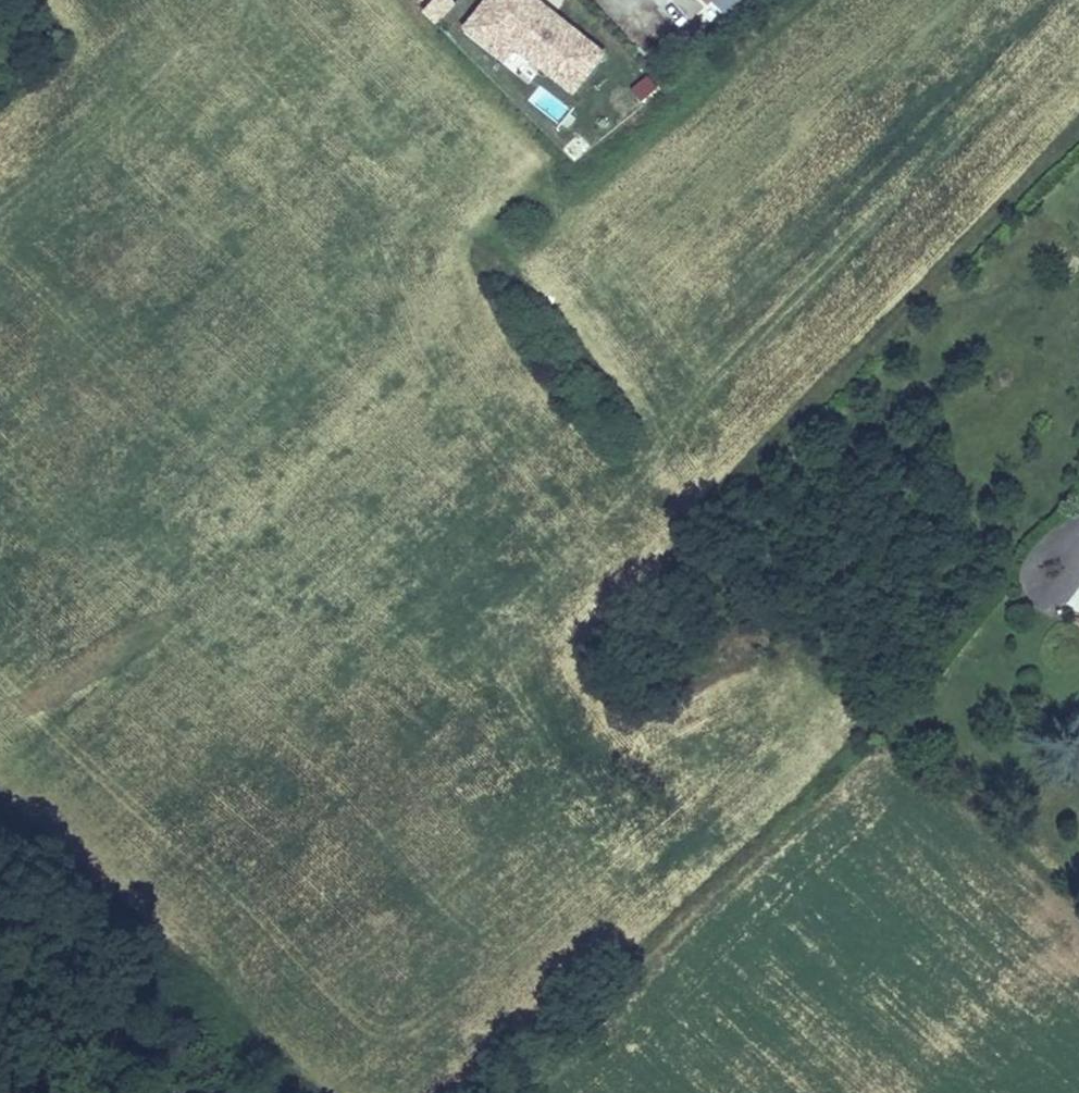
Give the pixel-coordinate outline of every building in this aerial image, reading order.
[(571,105),(609,51),(534,0),(486,0),(464,32),(571,105)] [(711,9),(721,20),(743,0),(721,0),(711,9)]
